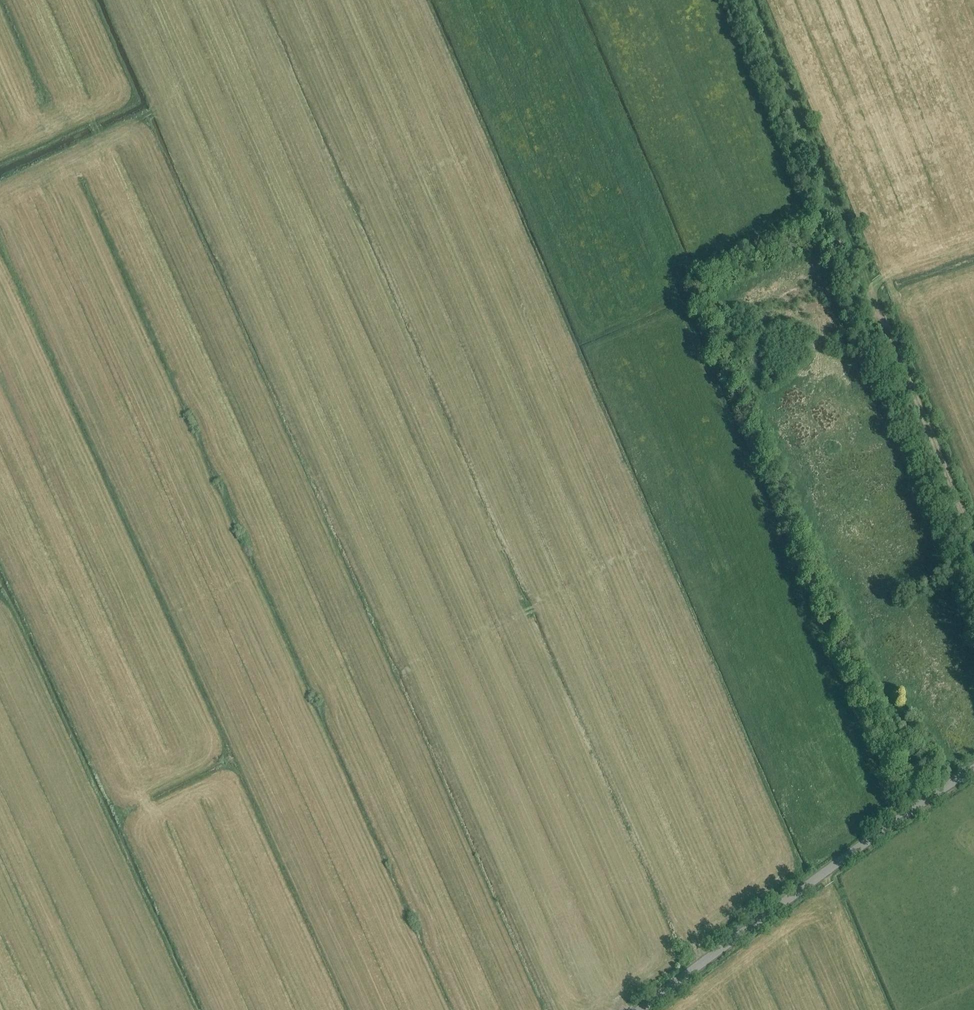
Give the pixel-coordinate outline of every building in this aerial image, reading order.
[(721,326),(744,317),(741,309),(718,318),(721,326)] [(729,350),(750,342),(747,334),(726,341),(729,350)]
